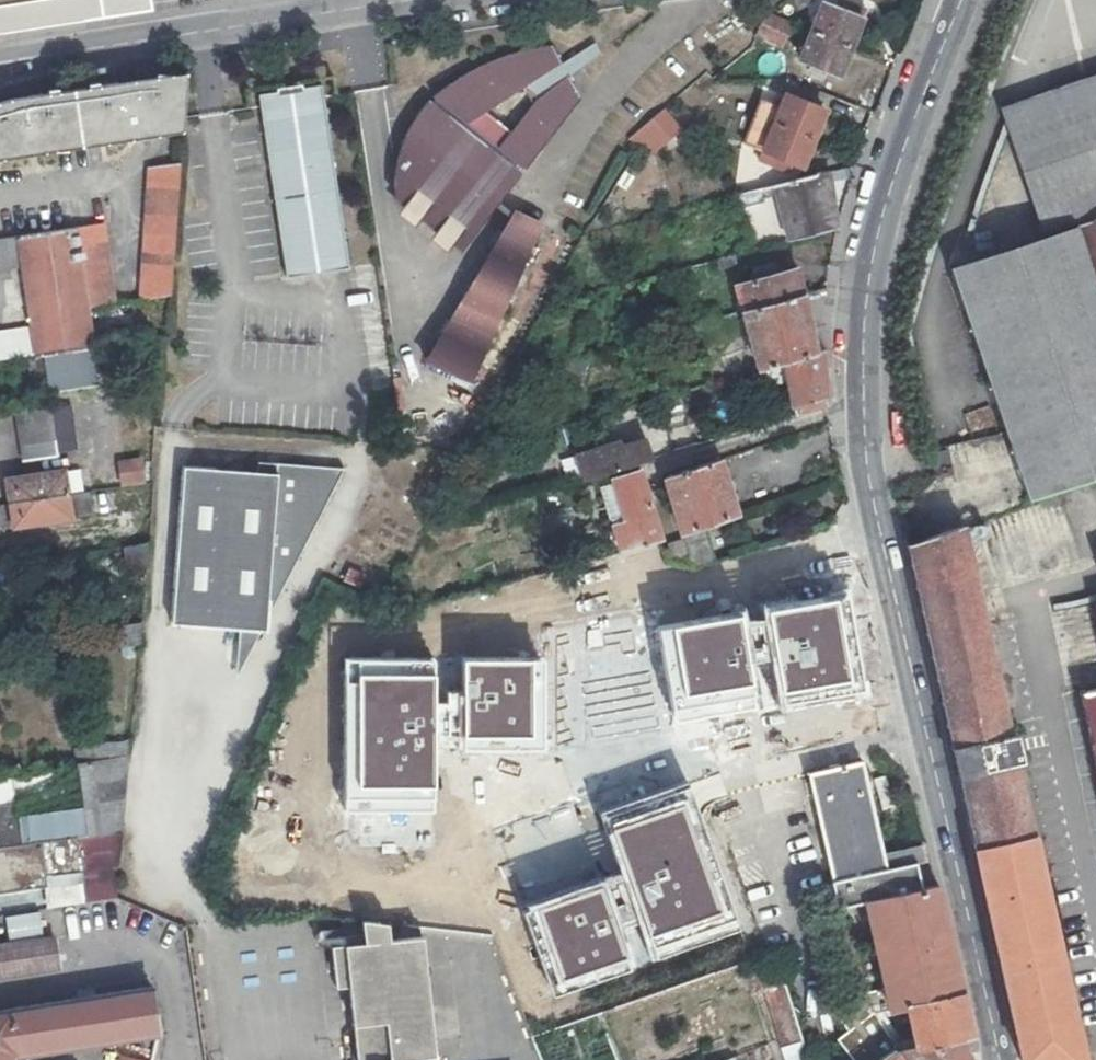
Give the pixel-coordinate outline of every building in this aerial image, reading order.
[(148,19),(145,0),(0,0),(0,41),(148,19)] [(793,9),(809,1),(809,0),(788,0),(793,9)] [(864,8),(847,0),(839,0),(836,8),(822,2),(799,61),(838,76),(864,8)] [(781,46),(790,24),(762,13),(753,35),(781,46)] [(420,118),(411,129),(419,134),(412,147),(403,144),(401,151),(396,164),(393,183),(393,196),(395,213),(452,258),(578,103),(568,86),(558,93),(552,82),(562,75),(552,57),(539,59),(511,65),(479,76),(454,89),(434,102),(420,118)] [(997,111),(1041,236),(1077,224),(1095,218),(1095,77),(997,111)] [(140,123),(171,116),(167,91),(185,87),(186,78),(133,86),(120,88),(121,97),(136,95),(140,123)] [(167,91),(171,116),(183,113),(185,87),(167,91)] [(140,123),(136,95),(121,97),(120,88),(99,91),(99,96),(91,97),(90,92),(57,97),(58,102),(49,104),(48,98),(27,101),(28,109),(0,113),(0,156),(1,156),(140,123)] [(283,273),(343,264),(316,92),(300,94),(299,91),(278,94),(278,97),(256,101),(283,273)] [(780,110),(764,151),(800,167),(823,110),(786,95),(780,110)] [(764,151),(780,110),(760,103),(744,143),(764,151)] [(663,111),(641,129),(656,147),(678,129),(663,111)] [(182,132),(183,118),(171,121),(171,116),(140,123),(141,128),(140,132),(137,137),(133,140),(182,132)] [(141,128),(140,123),(1,156),(2,162),(20,158),(20,156),(23,155),(25,157),(26,159),(29,160),(31,160),(30,154),(36,153),(37,158),(56,154),(55,149),(104,140),(110,144),(133,140),(137,137),(140,132),(141,128)] [(419,134),(411,129),(407,136),(403,144),(412,147),(419,134)] [(168,302),(170,276),(179,168),(147,173),(149,188),(145,188),(147,205),(144,205),(146,222),(142,221),(144,238),(140,239),(143,255),(139,255),(141,271),(139,271),(144,305),(168,302)] [(849,180),(852,170),(827,171),(774,185),(777,198),(788,242),(837,231),(828,183),(849,180)] [(757,204),(777,198),(774,185),(754,191),(757,204)] [(754,191),(734,196),(737,209),(757,204),(754,191)] [(1095,282),(1095,218),(1077,224),(1095,282)] [(513,224),(479,279),(512,293),(537,234),(513,224)] [(1077,224),(1041,236),(947,266),(1025,505),(1095,480),(1095,282),(1077,224)] [(89,313),(113,310),(103,229),(75,232),(89,313)] [(0,243),(0,273),(22,270),(30,330),(0,335),(0,365),(41,360),(92,352),(75,232),(0,243)] [(729,257),(715,261),(718,272),(731,267),(729,257)] [(345,274),(343,264),(283,273),(284,285),(345,274)] [(737,287),(743,312),(800,295),(801,295),(795,272),(737,287)] [(479,279),(436,350),(480,368),(512,293),(479,279)] [(762,368),(815,352),(801,295),(800,295),(743,312),(758,369),(762,368)] [(470,392),(480,368),(436,350),(422,372),(470,392)] [(825,409),(823,384),(821,350),(815,352),(762,368),(763,371),(740,378),(743,394),(791,380),(800,416),(825,409)] [(97,385),(92,352),(41,360),(46,393),(97,385)] [(591,355),(565,363),(557,389),(582,386),(591,355)] [(660,398),(666,424),(667,427),(688,421),(680,392),(660,398)] [(652,428),(666,424),(660,398),(645,403),(652,428)] [(67,409),(49,411),(56,458),(74,455),(67,409)] [(56,458),(49,411),(14,417),(22,467),(57,462),(56,458)] [(615,445),(601,449),(573,457),(580,481),(651,460),(645,441),(617,449),(615,445)] [(947,451),(930,455),(936,479),(952,474),(947,451)] [(118,484),(145,481),(142,458),(115,461),(118,484)] [(665,478),(681,534),(702,527),(737,516),(719,460),(665,478)] [(66,473),(7,482),(10,505),(69,497),(66,473)] [(625,524),(611,528),(619,554),(661,543),(641,476),(613,485),(625,524)] [(243,650),(260,652),(265,641),(270,641),(270,630),(341,484),(279,479),(278,487),(186,481),(175,634),(244,638),(243,650)] [(1025,505),(905,547),(1021,1059),(1082,1059),(978,597),(1079,562),(1095,556),(1095,480),(1025,505)] [(599,489),(611,528),(625,524),(613,485),(599,489)] [(93,514),(90,494),(69,497),(10,505),(0,507),(0,530),(93,514)] [(683,541),(704,535),(702,527),(681,534),(683,541)] [(712,561),(704,535),(683,541),(691,568),(712,561)] [(148,546),(120,551),(119,578),(146,579),(148,546)] [(1079,562),(1093,605),(1095,604),(1095,556),(1079,562)] [(560,651),(598,762),(809,688),(771,577),(560,651)] [(140,648),(142,628),(106,632),(110,653),(140,648)] [(241,691),(260,652),(243,650),(241,691)] [(1077,693),(1095,788),(1095,689),(1077,693)] [(688,737),(697,764),(723,756),(714,729),(688,737)] [(76,768),(95,765),(130,760),(132,743),(90,746),(73,747),(76,768)] [(130,760),(95,765),(76,768),(87,839),(124,834),(130,760)] [(915,863),(926,860),(922,844),(881,853),(861,761),(806,773),(836,908),(862,902),(920,889),(915,863)] [(22,849),(16,804),(0,806),(0,852),(22,849)] [(722,845),(716,828),(692,836),(698,853),(722,845)] [(83,876),(85,892),(119,887),(124,837),(79,843),(79,840),(42,846),(45,880),(83,876)] [(564,1028),(740,964),(757,958),(765,955),(724,844),(722,845),(698,853),(615,882),(575,896),(523,914),(564,1028)] [(45,880),(42,846),(22,849),(0,852),(0,897),(46,890),(45,880)] [(615,882),(606,856),(567,870),(575,896),(615,882)] [(920,889),(862,902),(883,987),(857,993),(871,1013),(905,1005),(961,992),(939,885),(920,889)] [(118,902),(119,887),(85,892),(87,907),(118,902)] [(7,939),(41,936),(40,914),(5,917),(7,939)] [(432,1059),(435,1058),(420,934),(350,927),(352,944),(336,946),(340,989),(352,987),(357,1059),(432,1059)] [(58,970),(54,941),(0,949),(0,979),(58,970)] [(750,991),(766,986),(757,958),(740,964),(750,991)] [(766,986),(770,999),(787,993),(783,980),(766,986)] [(848,1030),(871,1013),(857,993),(857,990),(832,1010),(848,1030)] [(905,1005),(912,1049),(894,1055),(898,1059),(964,1059),(966,1058),(965,1050),(961,1048),(961,1038),(970,1036),(970,1034),(966,1012),(961,992),(905,1005)] [(16,1058),(156,1037),(149,993),(0,1014),(0,1059),(17,1059),(16,1058)] [(784,1048),(802,1043),(787,993),(770,999),(784,1048)] [(871,1013),(848,1030),(837,1038),(853,1059),(898,1059),(894,1055),(871,1013)] [(787,1059),(807,1059),(802,1043),(784,1048),(787,1059)]
